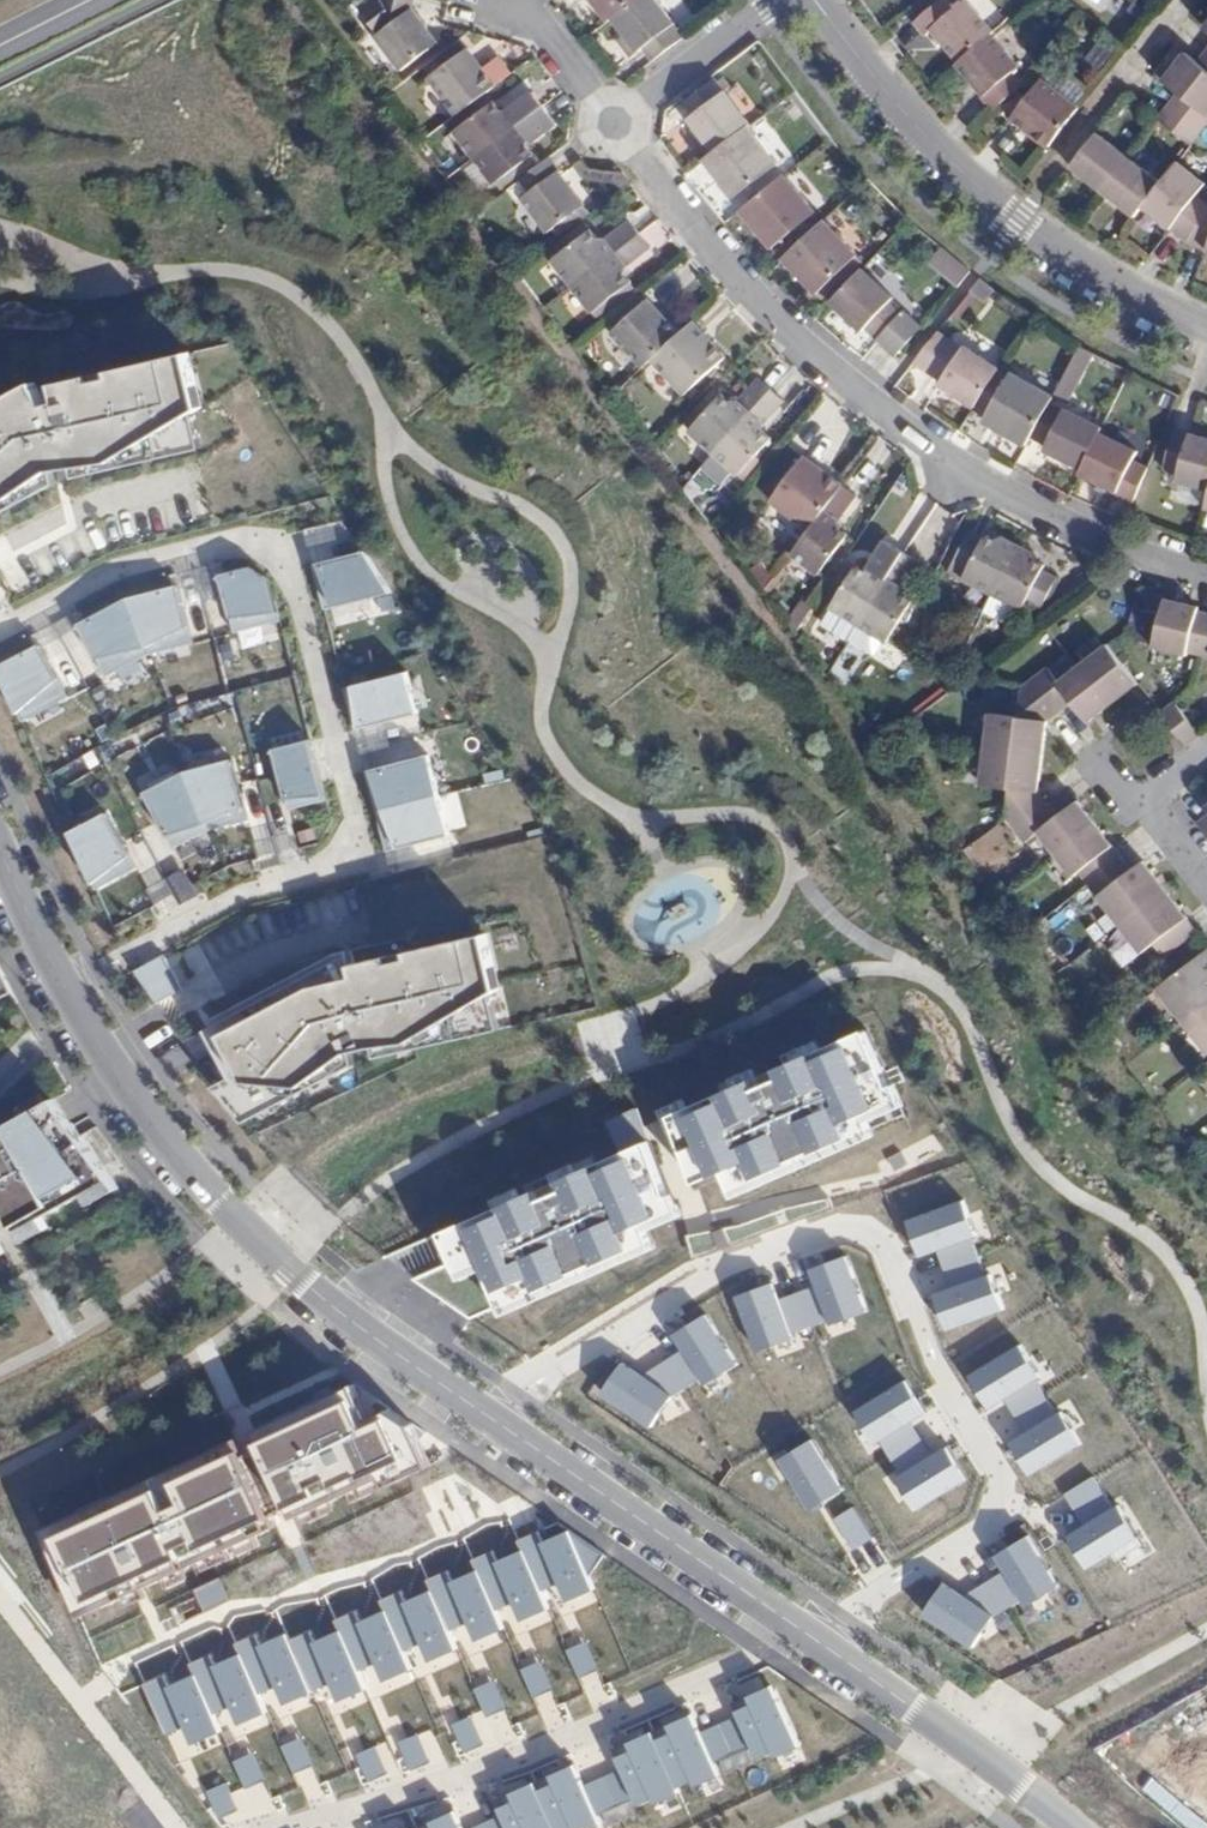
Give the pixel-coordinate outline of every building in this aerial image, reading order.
[(360,7),(373,24),(367,29),(400,72),(437,43),(411,10),(414,0),(369,0),(360,7)] [(611,17),(613,16),(635,0),(597,0),(611,17)] [(652,59),(683,36),(672,22),(673,19),(658,0),(635,0),(613,16),(626,33),(639,51),(644,48),(652,59)] [(992,33),(996,30),(969,0),(964,0),(955,7),(949,0),(941,0),(917,20),(928,33),(933,29),(959,60),(992,33)] [(1111,0),(1089,0),(1102,11),(1111,0)] [(632,57),(639,51),(626,33),(617,40),(632,57)] [(983,99),(994,110),(1017,90),(1020,88),(1022,86),(1013,74),(1021,68),(992,33),(959,60),(957,62),(986,96),(983,99)] [(429,77),(456,114),(512,72),(499,56),(484,67),(469,48),(429,77)] [(1157,119),(1189,147),(1206,124),(1206,51),(1198,63),(1186,54),(1163,83),(1177,94),(1157,119)] [(1055,70),(1046,81),(1074,104),(1083,92),(1055,70)] [(750,125),(714,77),(683,101),(692,114),(688,118),(713,151),(748,126),(750,125)] [(1013,120),(1047,148),(1079,107),(1074,104),(1046,81),(1044,80),(1029,100),(1016,117),(1013,120)] [(1016,117),(1029,100),(1017,90),(1004,107),(1016,117)] [(456,131),(476,157),(489,147),(544,105),(534,91),(510,110),(503,111),(495,101),(456,131)] [(489,147),(476,157),(496,183),(533,155),(536,153),(528,143),(529,138),(555,118),(544,105),(489,147)] [(748,126),(713,151),(705,157),(733,197),(778,165),(748,126)] [(1133,216),(1142,203),(1187,237),(1206,246),(1206,202),(1197,194),(1205,185),(1176,162),(1160,182),(1098,133),(1071,168),(1133,216)] [(539,163),(533,155),(496,183),(502,191),(539,163)] [(550,157),(508,189),(519,203),(524,199),(549,232),(552,230),(586,205),(550,157)] [(814,212),(785,174),(741,210),(772,247),(814,212)] [(592,212),(586,205),(552,230),(557,238),(592,212)] [(552,260),(573,285),(598,265),(640,233),(630,220),(601,240),(592,229),(556,258),(552,260)] [(862,260),(823,221),(783,258),(816,291),(836,272),(843,279),(862,260)] [(550,251),(556,258),(592,229),(587,223),(550,251)] [(598,265),(573,285),(593,309),(613,294),(622,306),(639,291),(623,269),(650,247),(640,233),(598,265)] [(939,246),(926,261),(954,284),(967,268),(939,246)] [(893,297),(862,267),(830,301),(863,329),(866,327),(877,338),(892,322),(910,338),(921,326),(891,299),(893,297)] [(823,300),(843,279),(836,272),(816,291),(823,300)] [(994,291),(982,281),(953,315),(960,320),(977,298),(986,305),(996,293),(994,291)] [(593,309),(602,322),(622,306),(613,294),(593,309)] [(613,333),(644,367),(653,358),(680,333),(649,299),(613,333)] [(726,357),(692,321),(680,333),(653,358),(687,395),(726,357)] [(892,322),(877,338),(896,355),(910,338),(892,322)] [(930,370),(953,338),(941,331),(917,359),(930,370)] [(941,382),(974,406),(975,405),(1001,367),(968,345),(966,347),(953,338),(930,370),(943,379),(941,382)] [(1083,346),(1055,395),(1068,402),(1096,353),(1083,346)] [(0,407),(0,545),(76,502),(70,492),(91,489),(93,498),(225,468),(199,355),(55,388),(61,412),(56,414),(41,386),(0,407)] [(1010,374),(1001,367),(975,405),(988,412),(1010,374)] [(983,420),(1026,445),(1032,436),(1049,406),(1055,395),(1012,371),(1010,374),(988,412),(983,420)] [(713,452),(771,391),(771,390),(758,379),(737,402),(731,402),(723,395),(719,400),(691,428),(690,429),(713,452)] [(703,461),(703,463),(720,480),(732,469),(737,475),(756,455),(772,440),(762,431),(761,425),(784,403),(771,391),(713,452),(703,461)] [(691,428),(719,400),(713,394),(686,422),(691,428)] [(800,447),(835,460),(853,412),(818,399),(800,447)] [(1049,406),(1032,436),(1049,444),(1047,448),(1083,467),(1102,429),(1105,424),(1069,405),(1064,414),(1049,406)] [(1175,425),(1162,467),(1178,473),(1176,480),(1206,490),(1206,435),(1175,425)] [(1083,467),(1080,472),(1117,490),(1117,493),(1133,501),(1153,454),(1102,429),(1083,467)] [(764,464),(756,455),(737,475),(745,483),(764,464)] [(811,530),(843,485),(807,457),(773,502),(811,530)] [(857,496),(843,485),(811,530),(793,554),(820,574),(849,535),(839,527),(839,520),(857,496)] [(331,523),(302,530),(309,561),(339,554),(331,523)] [(994,593),(1019,544),(1005,537),(996,539),(988,535),(985,541),(971,533),(951,570),(994,593)] [(859,625),(905,552),(891,544),(873,572),(868,572),(858,566),(856,569),(849,565),(832,590),(841,595),(832,608),(859,625)] [(1034,552),(1019,544),(994,593),(1021,608),(1036,616),(1057,579),(1041,570),(1044,564),(1036,560),(1034,552)] [(920,562),(905,552),(859,625),(883,639),(887,642),(913,601),(903,594),(903,587),(920,562)] [(369,555),(317,568),(330,620),(400,602),(369,555)] [(764,592),(775,578),(763,562),(749,572),(764,592)] [(786,574),(782,569),(775,578),(764,592),(768,597),(786,574)] [(253,571),(224,578),(239,640),(286,628),(275,584),(253,571)] [(133,601),(88,625),(118,686),(162,661),(207,652),(189,587),(133,601)] [(1021,608),(994,593),(985,611),(1012,625),(1021,608)] [(1197,610),(1197,606),(1163,597),(1160,611),(1152,640),(1151,644),(1186,654),(1187,648),(1206,653),(1206,613),(1197,610)] [(1152,640),(1160,611),(1142,606),(1134,636),(1152,640)] [(859,625),(832,608),(822,623),(849,640),(851,638),(859,625)] [(875,653),(883,639),(859,625),(851,638),(875,653)] [(1108,641),(1056,679),(1045,666),(1019,685),(1016,714),(991,712),(981,785),(1008,788),(1003,817),(1025,842),(1040,832),(1072,876),(1080,871),(1105,905),(1119,923),(1141,952),(1154,943),(1164,955),(1198,931),(1143,860),(1131,869),(1077,800),(1059,813),(1040,790),(1048,719),(1074,702),(1088,720),(1141,682),(1108,641)] [(54,643),(2,671),(29,733),(83,707),(54,643)] [(413,683),(351,699),(361,740),(423,724),(413,683)] [(1175,700),(1161,711),(1188,746),(1203,736),(1175,700)] [(198,766),(199,768),(229,758),(223,738),(188,750),(181,728),(130,745),(144,785),(198,766)] [(333,810),(317,750),(281,758),(297,819),(333,810)] [(433,766),(372,782),(392,862),(455,845),(433,766)] [(194,782),(153,808),(186,860),(217,840),(257,826),(237,767),(194,782)] [(1199,824),(1206,835),(1206,818),(1199,824)] [(116,823),(79,845),(104,902),(144,879),(116,823)] [(1119,923),(1105,905),(1087,918),(1102,937),(1119,923)] [(337,962),(203,1024),(212,1043),(226,1071),(214,1077),(245,1113),(365,1056),(511,1027),(490,931),(337,962)] [(1160,985),(1186,1019),(1206,1003),(1206,984),(1206,983),(1206,982),(1206,949),(1160,985)] [(134,968),(155,1004),(183,987),(162,952),(134,968)] [(1186,1019),(1206,1047),(1206,1003),(1186,1019)] [(866,1029),(672,1114),(697,1182),(727,1169),(736,1186),(759,1176),(791,1162),(818,1151),(872,1128),(866,1113),(897,1099),(866,1029)] [(903,1113),(897,1099),(866,1113),(872,1128),(903,1113)] [(18,1216),(32,1244),(100,1209),(106,1219),(137,1203),(70,1113),(64,1105),(0,1139),(0,1178),(5,1187),(0,1189),(0,1225),(18,1216)] [(442,1232),(453,1258),(417,1277),(476,1317),(501,1306),(523,1296),(573,1274),(599,1262),(629,1249),(652,1239),(646,1223),(677,1211),(638,1107),(607,1121),(622,1156),(442,1232)] [(818,1151),(791,1162),(795,1171),(821,1160),(818,1151)] [(902,1152),(889,1158),(895,1171),(908,1165),(902,1152)] [(759,1176),(736,1186),(741,1195),(763,1185),(759,1176)] [(963,1199),(907,1219),(920,1255),(938,1248),(971,1237),(975,1236),(963,1199)] [(722,1228),(721,1227),(687,1234),(694,1259),(718,1249),(711,1231),(722,1228)] [(13,1254),(0,1229),(0,1261),(13,1254)] [(985,1276),(971,1237),(938,1248),(952,1288),(985,1276)] [(656,1248),(652,1239),(629,1249),(633,1258),(656,1248)] [(865,1311),(843,1256),(808,1270),(813,1286),(826,1319),(829,1325),(865,1311)] [(604,1271),(599,1262),(573,1274),(577,1283),(604,1271)] [(952,1288),(934,1294),(947,1330),(1002,1311),(990,1275),(985,1276),(952,1288)] [(780,1300),(774,1283),(738,1297),(760,1351),(795,1337),(794,1333),(780,1300)] [(813,1286),(780,1300),(794,1333),(826,1319),(813,1286)] [(523,1296),(501,1306),(505,1314),(527,1304),(523,1296)] [(738,1364),(707,1314),(674,1335),(684,1350),(701,1377),(705,1384),(738,1364)] [(1021,1345),(971,1375),(990,1408),(1004,1400),(1037,1380),(1041,1378),(1021,1345)] [(701,1377),(684,1350),(642,1375),(673,1396),(701,1377)] [(642,1375),(624,1363),(602,1394),(651,1427),(673,1396),(642,1375)] [(361,1380),(261,1427),(266,1439),(296,1503),(301,1515),(402,1468),(406,1477),(439,1462),(420,1420),(397,1405),(377,1414),(361,1380)] [(906,1380),(856,1410),(876,1443),(881,1440),(913,1421),(926,1413),(906,1380)] [(1058,1413),(1037,1380),(1004,1400),(1024,1433),(1058,1413)] [(1024,1433),(1010,1442),(1030,1475),(1080,1444),(1061,1412),(1058,1413),(1024,1433)] [(901,1473),(933,1455),(913,1421),(881,1440),(901,1473)] [(249,1447),(243,1435),(48,1526),(86,1614),(284,1522),(278,1511),(249,1447)] [(266,1439),(257,1443),(249,1447),(278,1511),(288,1506),(296,1503),(266,1439)] [(843,1491),(813,1440),(780,1460),(810,1510),(843,1491)] [(918,1508),(969,1478),(949,1445),(933,1455),(901,1473),(898,1475),(918,1508)] [(1084,1524),(1114,1505),(1094,1475),(1065,1494),(1084,1524)] [(1090,1567),(1136,1539),(1114,1505),(1084,1524),(1067,1535),(1090,1567)] [(872,1537),(853,1507),(834,1518),(853,1547),(872,1537)] [(569,1529),(548,1542),(543,1530),(519,1540),(525,1549),(543,1591),(559,1584),(567,1601),(596,1589),(569,1529)] [(1029,1535),(993,1555),(1004,1571),(1023,1601),(1025,1605),(1060,1584),(1029,1535)] [(525,1549),(501,1560),(496,1548),(475,1559),(480,1570),(498,1611),(513,1603),(520,1620),(550,1608),(543,1591),(525,1549)] [(480,1570),(457,1581),(452,1569),(428,1580),(433,1590),(451,1631),(469,1623),(477,1641),(505,1628),(498,1611),(480,1570)] [(995,1616),(1023,1601),(1004,1571),(967,1595),(995,1616)] [(240,1600),(228,1576),(202,1589),(214,1613),(240,1600)] [(971,1646),(995,1616),(967,1595),(945,1580),(923,1614),(971,1646)] [(433,1590),(410,1600),(405,1589),(383,1599),(389,1610),(406,1650),(422,1643),(429,1660),(458,1648),(451,1631),(433,1590)] [(389,1610),(365,1621),(360,1609),(338,1619),(343,1630),(359,1671),(377,1663),(385,1681),(413,1668),(406,1650),(389,1610)] [(343,1630),(319,1640),(314,1628),(291,1639),(313,1690),(331,1683),(339,1700),(367,1688),(359,1671),(343,1630)] [(288,1633),(266,1642),(261,1631),(236,1641),(242,1654),(260,1693),(278,1685),(285,1702),(313,1690),(291,1639),(288,1633)] [(242,1654),(219,1664),(214,1652),(190,1662),(195,1674),(213,1714),(231,1706),(238,1724),(268,1711),(260,1693),(242,1654)] [(195,1674),(172,1684),(167,1672),(142,1683),(164,1734),(183,1726),(191,1744),(221,1731),(213,1714),(195,1674)] [(773,1684),(749,1695),(753,1702),(735,1710),(737,1715),(751,1746),(757,1760),(775,1751),(777,1756),(801,1746),(773,1684)] [(716,1761),(703,1730),(695,1713),(669,1724),(672,1731),(659,1737),(680,1785),(693,1780),(695,1786),(722,1774),(716,1761)] [(737,1715),(703,1730),(716,1761),(751,1746),(737,1715)] [(680,1785),(659,1737),(655,1730),(630,1742),(633,1749),(615,1757),(620,1768),(633,1799),(637,1806),(653,1798),(656,1805),(684,1793),(680,1785)] [(576,1764),(551,1775),(554,1782),(539,1789),(557,1827),(595,1827),(603,1824),(599,1814),(585,1784),(576,1764)] [(620,1768),(585,1784),(599,1814),(633,1799),(620,1768)] [(498,1806),(502,1815),(508,1827),(557,1827),(539,1789),(535,1780),(510,1792),(513,1800),(498,1806)] [(455,1808),(431,1819),(435,1827),(464,1827),(455,1808)] [(472,1827),(508,1827),(502,1815),(472,1827)]
